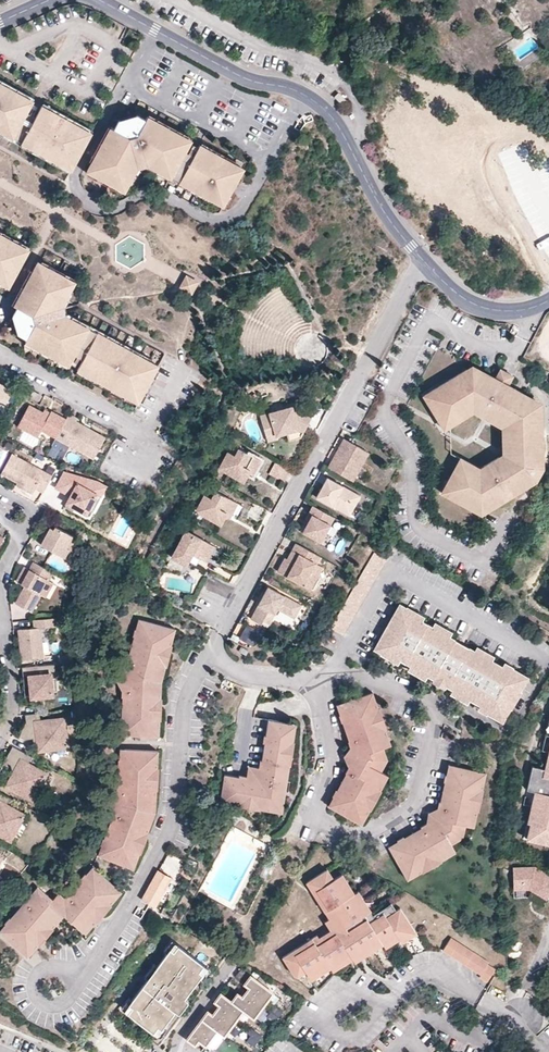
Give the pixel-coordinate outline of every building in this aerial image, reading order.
[(89,136),(81,131),(72,127),(64,122),(56,118),(48,113),(40,109),(35,119),(32,123),(25,118),(27,114),(32,105),(23,100),(15,96),(7,91),(0,87),(0,131),(5,134),(13,139),(22,143),(30,148),(38,152),(46,156),(55,161),(63,165),(71,170),(72,167),(73,165),(74,163),(89,136)] [(348,97),(340,90),(335,95),(343,102),(348,97)] [(48,113),(50,110),(42,105),(40,109),(48,113)] [(151,112),(148,117),(157,122),(160,118),(151,112)] [(32,123),(35,119),(27,114),(25,118),(32,123)] [(191,141),(178,133),(166,126),(157,122),(148,117),(147,120),(139,115),(136,119),(123,123),(119,121),(114,130),(111,128),(106,136),(102,144),(97,154),(92,163),(87,172),(125,192),(129,183),(133,176),(137,169),(137,168),(136,164),(146,160),(146,164),(147,165),(159,172),(172,179),(181,184),(189,188),(197,193),(206,197),(214,201),(223,206),(242,169),(234,164),(226,160),(217,155),(210,151),(199,145),(194,155),(192,159),(184,155),(186,151),(191,141)] [(166,126),(168,122),(160,118),(157,122),(166,126)] [(166,126),(178,133),(180,129),(168,122),(166,126)] [(102,134),(106,136),(111,128),(107,126),(102,134)] [(180,129),(178,133),(191,141),(194,136),(180,129)] [(102,144),(106,136),(102,134),(98,142),(102,144)] [(20,147),(22,143),(13,139),(11,142),(20,147)] [(203,140),(199,145),(210,151),(212,146),(203,140)] [(97,154),(102,144),(98,142),(93,152),(97,154)] [(28,151),(30,148),(22,143),(20,147),(28,151)] [(217,155),(220,150),(212,146),(210,151),(217,155)] [(28,151),(35,156),(38,152),(30,148),(28,151)] [(226,160),(228,155),(220,150),(217,155),(226,160)] [(194,155),(186,151),(184,155),(192,159),(194,155)] [(88,160),(92,163),(97,154),(93,152),(88,160)] [(226,160),(234,164),(236,159),(228,155),(226,160)] [(44,160),(53,165),(55,161),(46,156),(44,160)] [(236,159),(234,164),(242,169),(245,164),(236,159)] [(61,169),(63,165),(55,161),(53,165),(61,169)] [(71,170),(63,165),(61,169),(69,174),(71,170)] [(157,177),(159,172),(147,165),(144,170),(157,177)] [(141,170),(137,169),(133,176),(137,178),(141,170)] [(172,179),(159,172),(157,177),(170,183),(172,179)] [(137,178),(133,176),(129,183),(133,186),(137,178)] [(172,179),(170,183),(179,188),(181,184),(172,179)] [(189,188),(181,184),(179,188),(187,192),(189,188)] [(189,188),(187,192),(195,197),(197,193),(189,188)] [(206,197),(197,193),(195,197),(204,201),(206,197)] [(206,197),(204,201),(212,206),(214,201),(206,197)] [(220,210),(223,206),(214,201),(212,206),(220,210)] [(9,286),(29,249),(3,235),(0,234),(0,281),(9,286)] [(76,282),(39,263),(16,306),(20,309),(16,316),(21,335),(29,339),(27,343),(70,366),(75,356),(77,352),(86,357),(83,361),(78,370),(140,403),(160,365),(66,316),(62,317),(60,307),(64,307),(76,282)] [(199,283),(187,277),(181,288),(193,294),(199,283)] [(75,356),(83,361),(86,357),(77,352),(75,356)] [(466,369),(424,396),(439,419),(454,426),(477,411),(505,427),(506,454),(482,469),(462,458),(443,494),(476,511),(486,511),(525,486),(520,478),(527,472),(535,480),(542,471),(543,469),(532,466),(532,457),(543,457),(542,439),(541,410),(536,401),(510,387),(497,380),(478,369),(466,369)] [(500,375),(497,380),(510,387),(513,382),(500,375)] [(6,403),(13,389),(0,382),(0,400),(6,403)] [(43,394),(33,389),(30,395),(40,400),(43,394)] [(311,415),(293,405),(290,406),(310,417),(311,415)] [(49,416),(30,406),(18,427),(39,438),(42,431),(56,439),(57,439),(67,419),(52,412),(49,416)] [(310,417),(290,406),(262,415),(267,433),(276,430),(278,434),(288,431),(300,427),(305,430),(312,418),(310,417)] [(85,429),(84,426),(76,422),(78,419),(69,414),(67,419),(57,439),(95,459),(106,438),(89,429),(88,431),(85,429)] [(305,430),(300,427),(288,431),(289,434),(291,439),(303,435),(305,430)] [(278,434),(276,430),(267,433),(269,440),(279,437),(278,434)] [(56,439),(42,431),(39,438),(53,446),(56,439)] [(340,453),(347,439),(345,438),(338,451),(340,453)] [(370,452),(347,439),(340,453),(338,451),(329,468),(354,481),(370,452)] [(236,456),(229,452),(221,468),(245,481),(251,470),(252,470),(253,471),(255,470),(256,469),(257,468),(262,459),(241,448),(236,456)] [(53,475),(12,453),(2,473),(18,482),(34,491),(36,488),(44,492),(53,475)] [(543,469),(543,457),(532,457),(532,466),(543,469)] [(293,466),(278,458),(270,473),(285,481),(293,466)] [(100,481),(64,471),(57,485),(56,486),(72,495),(75,489),(80,491),(76,497),(70,509),(78,513),(80,509),(88,513),(98,495),(102,497),(108,485),(100,481)] [(525,486),(535,480),(527,472),(520,478),(525,486)] [(329,479),(324,486),(327,488),(325,492),(322,490),(318,499),(352,516),(362,496),(329,479)] [(34,491),(18,482),(16,485),(33,494),(34,491)] [(213,498),(206,494),(197,511),(221,523),(228,512),(228,513),(229,513),(230,514),(232,513),(233,512),(234,510),(238,502),(218,491),(213,498)] [(303,533),(317,508),(313,506),(300,531),(303,533)] [(332,516),(317,508),(303,533),(322,543),(332,525),(328,524),(332,516)] [(51,527),(48,525),(43,535),(46,536),(51,527)] [(78,537),(57,526),(55,529),(51,527),(46,536),(42,545),(66,558),(71,550),(75,552),(80,542),(76,540),(78,537)] [(215,545),(187,530),(173,557),(187,565),(193,554),(201,558),(202,555),(203,555),(204,555),(205,555),(206,556),(208,555),(209,555),(210,554),(215,545)] [(321,557),(297,544),(293,552),(300,555),(295,564),(286,559),(280,571),(308,586),(318,565),(317,564),(321,557)] [(75,552),(71,550),(66,558),(70,560),(75,552)] [(344,636),(388,560),(375,552),(331,628),(344,636)] [(54,573),(34,562),(30,570),(25,567),(20,577),(25,580),(22,584),(26,586),(16,604),(33,613),(42,595),(50,581),(54,573)] [(318,565),(308,586),(313,589),(324,568),(318,565)] [(47,598),(55,583),(50,581),(42,595),(47,598)] [(281,595),(268,588),(251,620),(262,626),(269,612),(276,616),(278,611),(295,620),(302,606),(285,597),(284,599),(280,597),(281,595)] [(191,609),(195,602),(186,598),(183,605),(191,609)] [(433,627),(432,626),(422,621),(406,612),(407,608),(400,604),(375,649),(382,654),(384,650),(400,660),(411,666),(428,676),(436,680),(446,686),(454,690),(470,700),(481,706),(490,711),(488,714),(503,723),(511,708),(508,707),(518,690),(521,692),(529,677),(514,669),(512,672),(503,667),(492,661),(476,651),(469,648),(467,652),(454,645),(456,640),(450,637),(433,627)] [(416,612),(407,608),(406,612),(422,621),(424,618),(416,612)] [(144,618),(140,617),(137,627),(136,634),(130,654),(129,661),(127,668),(124,676),(124,689),(124,696),(123,717),(123,724),(123,734),(126,734),(127,724),(127,718),(127,711),(128,696),(128,690),(128,686),(129,677),(130,673),(133,661),(134,656),(139,634),(141,629),(144,618)] [(44,658),(41,629),(57,627),(56,618),(34,620),(35,629),(31,629),(32,632),(29,632),(29,629),(19,630),(21,660),(44,658)] [(176,627),(144,618),(141,629),(145,630),(143,636),(139,634),(134,656),(138,657),(136,662),(133,661),(130,673),(129,677),(128,686),(128,690),(132,690),(131,696),(128,696),(127,711),(127,718),(131,717),(130,723),(127,724),(126,734),(159,736),(161,706),(162,679),(176,627)] [(433,627),(450,637),(452,634),(444,628),(435,624),(433,627)] [(477,648),(476,651),(492,661),(494,658),(486,652),(477,648)] [(400,660),(384,650),(382,654),(390,659),(399,663),(400,660)] [(72,663),(71,655),(60,656),(61,664),(72,663)] [(56,665),(23,668),(24,678),(30,678),(31,688),(32,699),(54,697),(54,693),(52,675),(57,675),(56,665)] [(417,675),(426,679),(428,676),(411,666),(410,669),(417,675)] [(230,681),(226,678),(225,679),(220,688),(231,694),(235,685),(230,681)] [(438,687),(444,689),(446,686),(436,680),(434,683),(438,687)] [(373,690),(341,702),(360,756),(345,784),(332,806),(363,823),(390,774),(383,770),(389,759),(384,746),(392,743),(373,690)] [(470,700),(454,690),(452,693),(459,699),(468,703),(470,700)] [(521,692),(518,690),(508,707),(511,708),(521,692)] [(328,804),(332,806),(345,784),(360,756),(341,702),(337,703),(341,713),(339,714),(342,721),(343,720),(350,740),(349,740),(351,746),(352,745),(355,756),(350,765),(349,764),(346,771),(347,772),(337,789),(336,788),(332,794),(334,795),(328,804)] [(490,711),(481,706),(479,709),(487,715),(488,714),(490,711)] [(65,719),(41,721),(40,713),(26,715),(27,723),(25,723),(19,737),(25,740),(33,739),(32,736),(37,736),(38,744),(38,752),(68,749),(65,719)] [(239,775),(225,773),(224,777),(262,783),(272,719),(268,718),(267,734),(264,734),(263,743),(264,744),(262,762),(260,762),(258,773),(260,773),(260,778),(246,776),(247,775),(240,774),(239,775)] [(292,722),(272,719),(262,783),(224,777),(220,802),(282,811),(287,780),(283,779),(292,722)] [(296,722),(292,722),(283,779),(287,780),(296,722)] [(548,846),(548,725),(538,769),(531,767),(525,791),(533,792),(529,808),(526,824),(522,840),(548,846)] [(33,758),(13,747),(5,763),(12,766),(17,769),(14,775),(8,787),(34,801),(48,775),(29,765),(33,758)] [(125,747),(121,747),(120,758),(120,765),(119,787),(119,794),(118,803),(116,812),(113,819),(111,824),(106,838),(103,845),(99,854),(104,856),(107,846),(109,840),(117,820),(119,814),(123,804),(123,793),(123,788),(124,765),(124,758),(125,747)] [(159,749),(125,747),(124,758),(128,759),(128,765),(124,765),(123,788),(128,788),(127,794),(123,793),(123,804),(119,814),(123,816),(121,821),(117,820),(109,840),(113,842),(111,847),(107,846),(104,856),(135,868),(142,849),(156,810),(156,797),(159,749)] [(454,765),(451,764),(449,774),(447,773),(445,781),(447,782),(442,801),(441,801),(439,807),(441,808),(438,820),(429,824),(428,823),(422,826),(423,828),(405,839),(404,837),(398,840),(399,842),(389,847),(391,850),(433,826),(442,820),(446,801),(454,765)] [(488,772),(454,765),(446,801),(442,820),(433,826),(391,850),(407,879),(417,874),(431,866),(456,852),(452,844),(465,837),(467,825),(476,827),(488,772)] [(0,793),(0,836),(12,842),(26,816),(7,806),(11,799),(0,793)] [(97,869),(95,866),(73,892),(61,907),(39,888),(0,933),(3,935),(10,927),(14,923),(28,905),(31,901),(39,893),(62,911),(68,903),(72,899),(86,882),(90,877),(97,869)] [(533,867),(511,867),(511,888),(527,888),(544,899),(548,892),(548,878),(533,867)] [(123,891),(97,869),(90,877),(93,880),(89,884),(86,882),(72,899),(75,901),(72,906),(68,903),(62,911),(39,893),(31,901),(34,904),(31,908),(28,905),(14,923),(17,925),(13,929),(10,927),(3,935),(29,957),(65,914),(87,933),(123,891)] [(173,877),(159,869),(143,899),(158,906),(173,877)] [(333,880),(327,870),(323,872),(329,882),(333,880)] [(367,914),(354,894),(350,896),(338,877),(333,880),(329,882),(323,872),(306,884),(315,898),(319,895),(330,912),(332,910),(334,913),(335,912),(345,928),(353,923),(367,914)] [(354,894),(341,874),(338,877),(350,896),(354,894)] [(371,911),(358,891),(354,894),(367,914),(371,911)] [(391,903),(373,915),(369,917),(372,921),(385,912),(387,916),(396,910),(391,903)] [(146,910),(139,906),(135,913),(142,918),(146,910)] [(414,929),(400,907),(396,910),(387,916),(385,912),(372,921),(369,917),(354,927),(347,932),(362,953),(381,941),(384,944),(397,935),(400,939),(414,929)] [(417,933),(414,929),(400,939),(402,942),(417,933)] [(397,935),(384,944),(386,948),(400,939),(397,935)] [(350,956),(338,938),(320,950),(313,939),(309,942),(311,946),(299,954),(297,950),(283,959),(294,975),(303,969),(306,973),(309,977),(329,964),(331,968),(350,956)] [(489,962),(450,938),(442,951),(481,975),(479,977),(487,982),(495,969),(487,964),(489,962)] [(381,941),(362,953),(364,957),(384,944),(381,941)] [(311,946),(309,942),(297,950),(299,954),(311,946)] [(128,1013),(154,1032),(158,1026),(161,1029),(203,973),(199,970),(204,964),(178,945),(173,951),(170,949),(157,966),(159,968),(151,980),(148,978),(129,1004),(132,1007),(128,1013)] [(350,956),(331,968),(333,972),(352,959),(350,956)] [(329,964),(309,977),(311,981),(331,968),(329,964)] [(303,969),(294,975),(296,979),(306,973),(303,969)] [(208,1009),(188,1037),(203,1049),(218,1029),(225,1034),(244,1008),(255,1016),(274,990),(251,974),(232,1000),(221,992),(216,1000),(220,1003),(213,1013),(208,1009)] [(63,991),(58,988),(52,989),(48,994),(49,995),(50,996),(52,997),(54,996),(55,997),(57,996),(59,996),(61,994),(63,991)]
